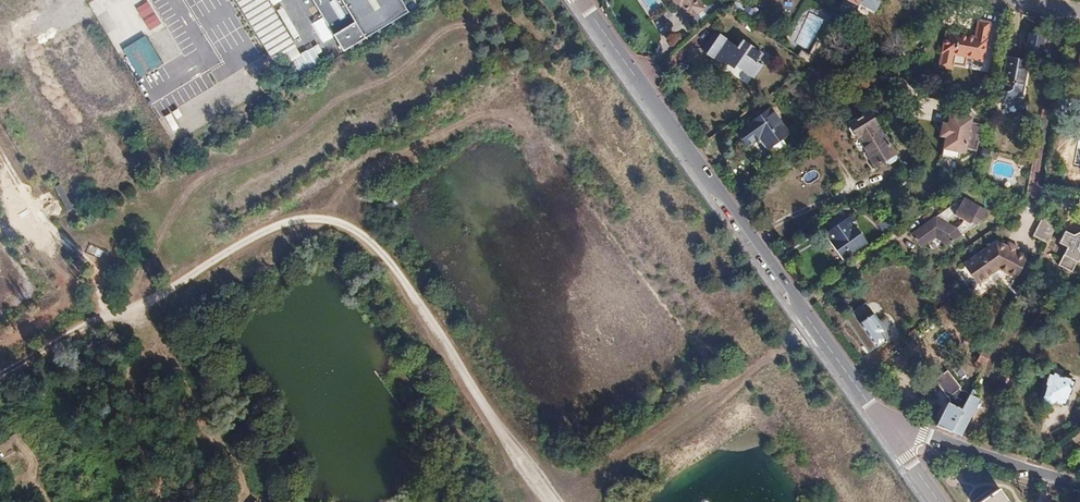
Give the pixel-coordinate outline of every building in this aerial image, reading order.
[(239,7),(277,68),(299,54),(266,0),(251,0),(239,7)] [(344,50),(362,39),(408,11),(402,0),(313,0),(344,50)] [(678,6),(680,5),(688,16),(702,7),(698,0),(674,0),(678,6)] [(839,9),(826,36),(832,40),(836,34),(842,36),(859,2),(875,10),(880,0),(844,0),(839,9)] [(806,50),(824,20),(808,10),(790,40),(806,50)] [(658,32),(669,27),(663,14),(652,19),(658,32)] [(983,61),(991,24),(979,21),(976,37),(947,31),(940,67),(953,70),(955,55),(983,61)] [(732,63),(754,78),(763,66),(757,62),(763,53),(745,40),(739,48),(720,34),(706,52),(728,67),(732,63)] [(1040,58),(1043,37),(1028,34),(1023,60),(1007,57),(1000,94),(998,95),(996,96),(994,97),(994,99),(994,102),(995,103),(997,104),(998,104),(1023,88),(1029,56),(1040,58)] [(816,55),(823,42),(817,39),(808,56),(801,51),(797,57),(810,66),(816,55)] [(789,135),(771,110),(738,134),(747,147),(760,138),(768,149),(789,135)] [(895,156),(868,111),(849,122),(851,125),(850,128),(853,134),(857,135),(874,165),(883,160),(884,162),(888,164),(894,160),(895,156)] [(971,123),(972,120),(950,115),(948,125),(943,124),(940,137),(946,138),(942,158),(958,161),(960,153),(965,154),(966,150),(977,152),(982,126),(971,123)] [(815,170),(802,174),(806,184),(819,179),(815,170)] [(987,211),(974,202),(966,198),(962,200),(961,198),(912,233),(923,246),(937,236),(941,239),(947,246),(981,221),(987,211)] [(1073,203),(1070,216),(1079,218),(1079,204),(1073,203)] [(832,234),(831,235),(846,257),(867,242),(851,221),(854,218),(852,215),(845,219),(841,213),(826,224),(832,234)] [(1045,243),(1053,228),(1042,214),(1041,215),(1030,236),(1045,243)] [(1079,255),(1079,231),(1073,234),(1064,231),(1058,243),(1062,244),(1066,247),(1059,259),(1051,256),(1049,261),(1070,272),(1079,255)] [(1015,275),(1025,255),(997,242),(965,264),(979,283),(1000,268),(1015,275)] [(1071,284),(1073,273),(1071,272),(1070,272),(1049,261),(1039,279),(1071,284)] [(938,281),(949,273),(943,265),(932,273),(938,281)] [(845,318),(869,352),(891,337),(886,331),(892,327),(887,319),(880,323),(866,303),(845,318)] [(982,369),(990,353),(983,349),(975,365),(982,369)] [(898,363),(888,351),(876,361),(886,373),(898,363)] [(985,382),(998,354),(991,351),(990,353),(982,369),(977,378),(985,382)] [(969,396),(960,392),(962,389),(951,371),(947,373),(946,371),(941,374),(942,376),(937,379),(946,395),(948,399),(949,403),(937,426),(946,429),(951,431),(969,396)] [(1069,396),(1073,382),(1047,375),(1043,386),(1045,387),(1042,399),(1044,399),(1045,402),(1052,404),(1054,402),(1064,405),(1067,395),(1069,396)] [(965,428),(979,399),(970,394),(969,396),(951,431),(955,433),(961,435),(965,428)] [(1007,500),(999,489),(981,501),(1008,501),(1007,500)]
